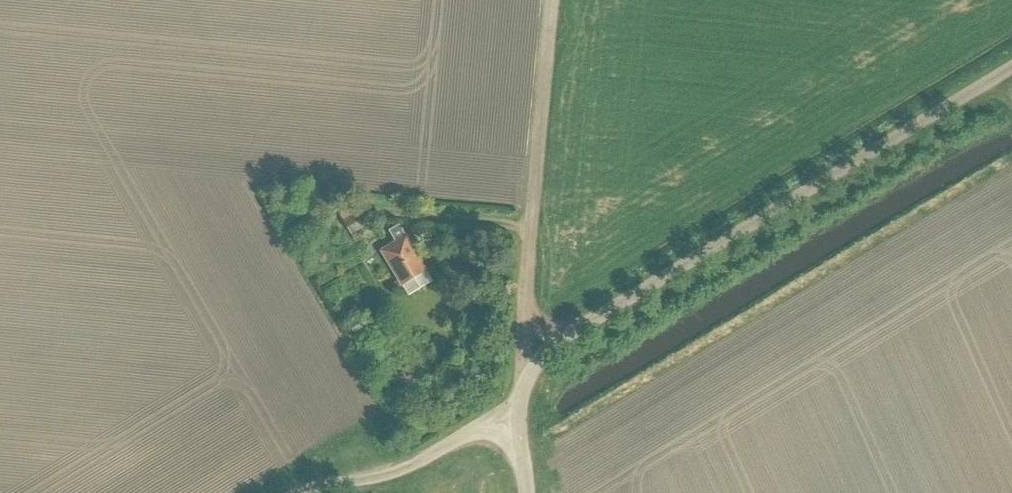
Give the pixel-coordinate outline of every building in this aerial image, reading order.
[(428,270),(407,236),(400,224),(389,231),(397,242),(382,251),(403,285),(428,270)]
